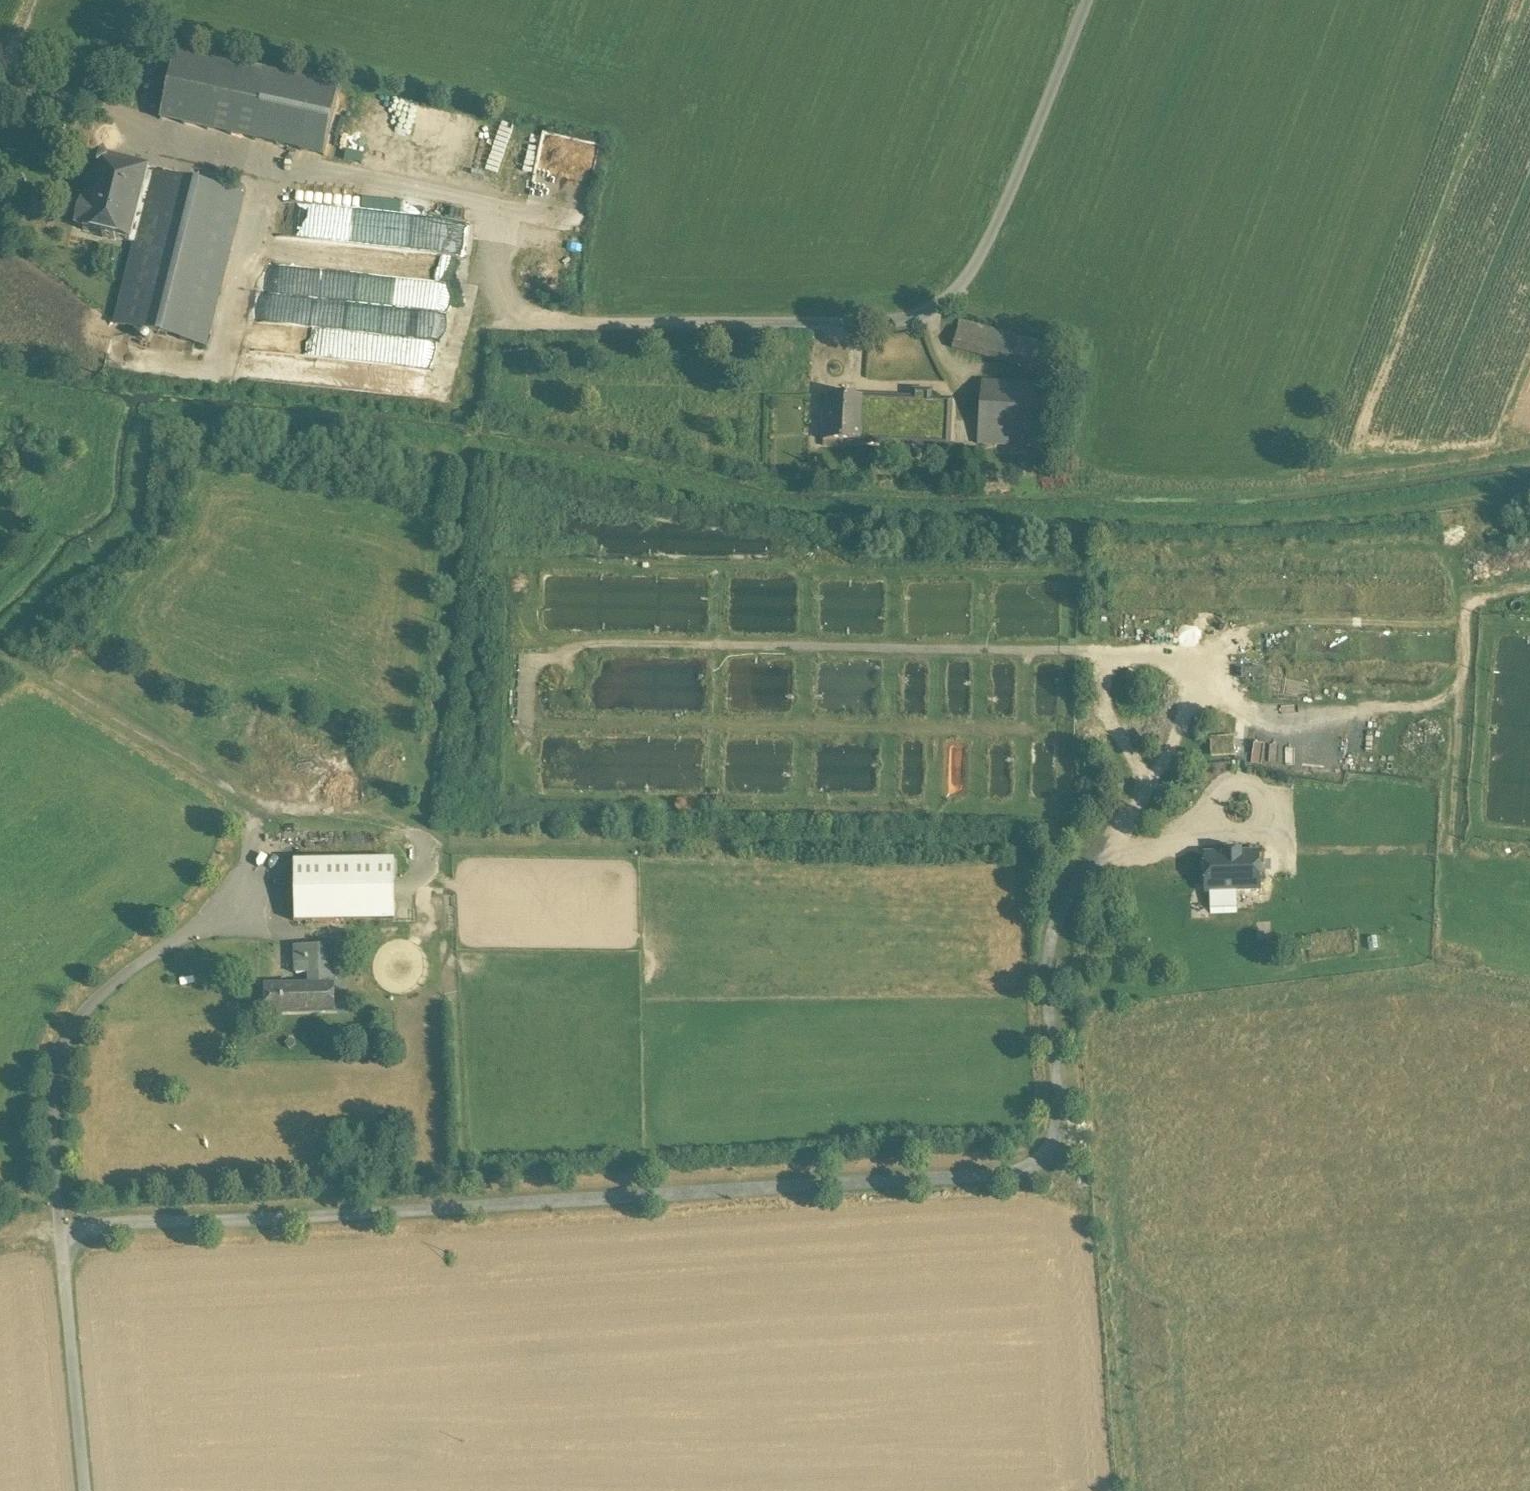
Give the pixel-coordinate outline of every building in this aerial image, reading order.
[(223,62),(176,52),(161,120),(208,131),(223,62)] [(270,73),(223,62),(208,131),(255,141),(270,73)] [(340,89),(270,73),(255,141),(325,157),(340,89)] [(362,120),(385,120),(385,95),(362,94),(362,120)] [(148,173),(110,164),(107,159),(96,165),(99,170),(89,210),(84,209),(79,228),(85,229),(84,232),(104,237),(104,239),(116,242),(117,240),(131,243),(148,173)] [(148,173),(131,243),(136,245),(143,216),(144,216),(154,174),(148,173)] [(244,197),(154,174),(144,216),(143,216),(136,245),(116,325),(206,348),(244,197)] [(253,320),(247,376),(411,394),(416,354),(429,356),(431,332),(447,334),(460,219),(405,213),(406,202),(309,192),(308,203),(278,200),(274,235),(321,240),(318,269),(268,263),(264,292),(345,301),(342,330),(253,320)] [(959,321),(952,350),(1044,372),(1051,342),(1020,335),(1020,336),(959,321)] [(1024,383),(982,381),(978,443),(1037,447),(1042,385),(1024,384),(1024,383)] [(861,397),(830,396),(829,421),(824,421),(824,441),(859,443),(861,397)] [(950,402),(866,397),(861,397),(859,443),(864,443),(864,442),(947,446),(950,402)] [(1234,738),(1212,739),(1213,758),(1235,757),(1234,738)] [(1261,851),(1204,853),(1205,893),(1262,891),(1261,851)] [(395,861),(295,862),(296,922),(396,921),(395,861)] [(311,987),(335,986),(334,946),(297,947),(297,975),(310,975),(311,987)] [(311,987),(266,988),(267,1015),(335,1013),(335,986),(311,987)]
